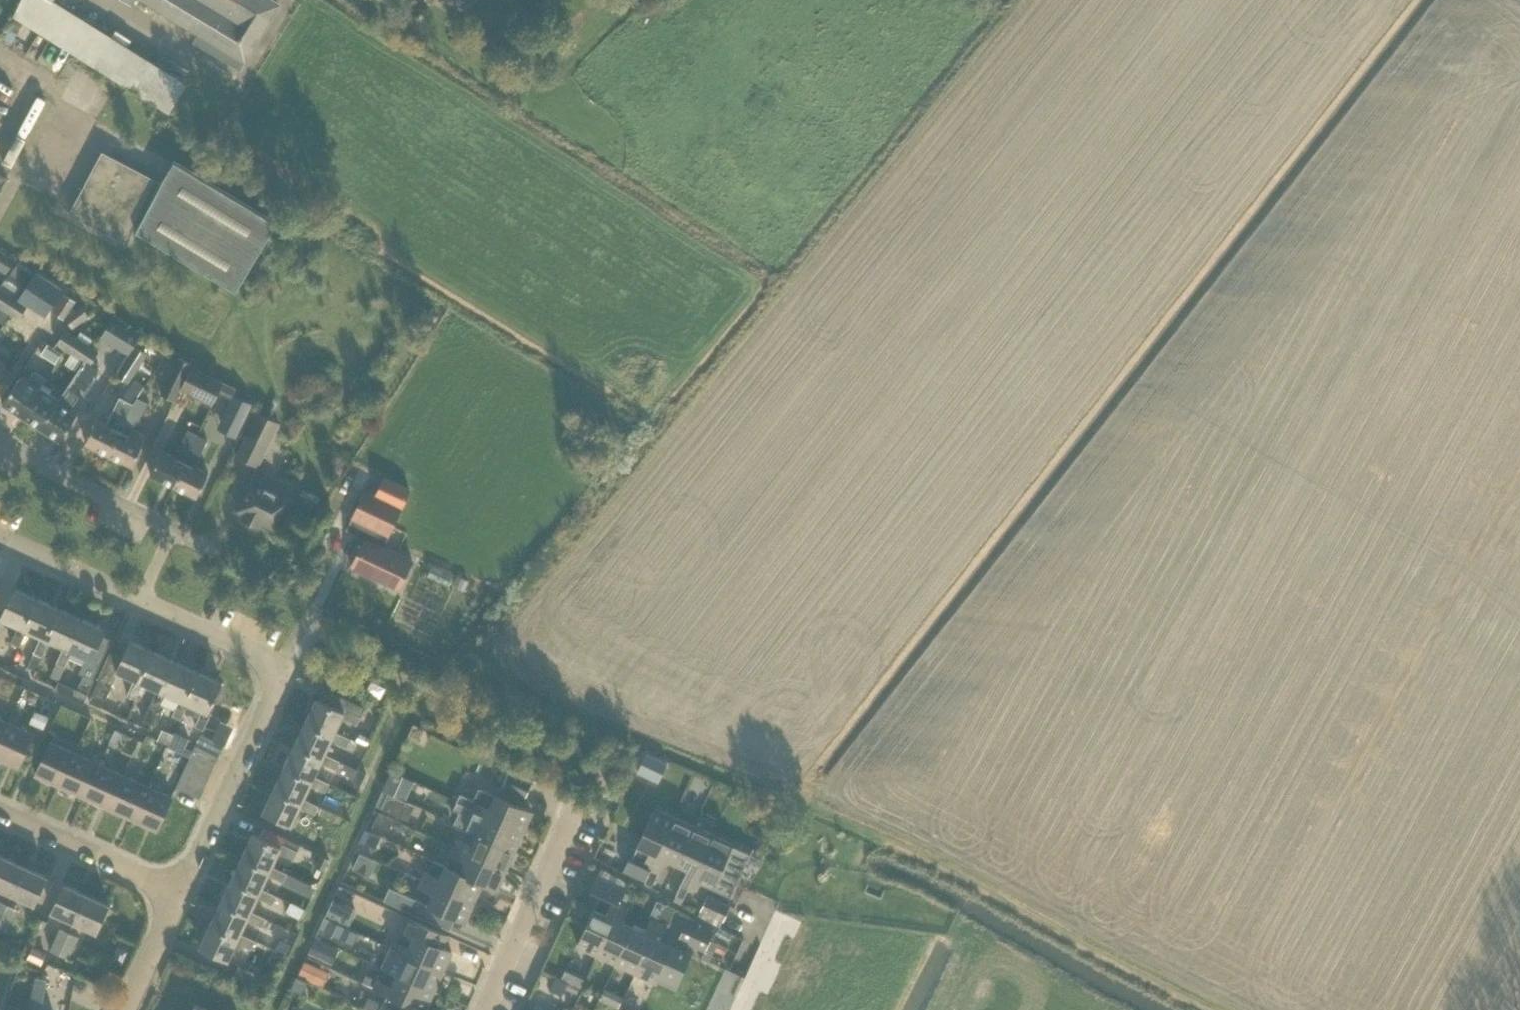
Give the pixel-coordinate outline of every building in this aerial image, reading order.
[(93,24),(55,0),(21,0),(13,16),(74,54),(93,24)] [(161,0),(142,0),(156,8),(161,0)] [(156,8),(241,60),(277,1),(276,0),(161,0),(156,8)] [(464,15),(474,0),(441,0),(464,15)] [(132,49),(93,24),(74,54),(114,78),(132,49)] [(132,49),(114,78),(169,113),(187,83),(132,49)] [(160,184),(103,153),(71,213),(129,244),(136,232),(235,292),(277,224),(174,161),(160,184)] [(15,258),(0,248),(0,269),(6,273),(15,258)] [(17,298),(16,297),(32,274),(17,264),(10,274),(9,273),(0,286),(0,287),(6,291),(0,299),(0,306),(8,311),(17,298)] [(61,288),(35,272),(17,297),(44,314),(61,288)] [(65,294),(54,311),(65,318),(66,317),(76,301),(65,294)] [(17,298),(8,311),(19,318),(28,305),(17,298)] [(65,318),(72,328),(89,316),(81,305),(66,317),(65,318)] [(128,354),(142,332),(113,315),(100,337),(117,347),(128,354)] [(68,350),(77,337),(65,330),(56,343),(68,350)] [(92,347),(88,345),(77,337),(68,350),(82,360),(91,347),(92,347)] [(129,384),(147,354),(135,346),(116,375),(129,384)] [(99,352),(92,347),(91,347),(82,360),(90,365),(99,352)] [(175,400),(181,388),(193,363),(178,356),(160,393),(175,400)] [(212,406),(224,381),(192,365),(181,388),(192,393),(191,395),(212,406)] [(40,388),(43,384),(46,378),(34,370),(28,380),(21,375),(2,404),(21,416),(40,388)] [(135,381),(124,398),(133,403),(138,396),(144,386),(135,381)] [(59,400),(40,429),(59,441),(78,412),(72,408),(83,390),(71,382),(59,400)] [(40,429),(59,400),(49,394),(52,389),(43,384),(40,388),(21,416),(40,429)] [(236,436),(252,404),(234,395),(226,411),(231,414),(223,430),(236,436)] [(97,419),(85,443),(109,454),(133,403),(124,398),(119,396),(106,423),(97,419)] [(150,402),(138,396),(133,403),(109,454),(132,465),(143,442),(147,433),(133,427),(137,419),(141,421),(150,402)] [(257,411),(246,432),(235,455),(259,467),(270,444),(280,423),(257,411)] [(173,485),(198,435),(189,430),(176,457),(161,450),(150,474),(173,485)] [(198,435),(173,485),(197,497),(208,473),(194,466),(207,439),(198,435)] [(375,496),(365,491),(347,529),(365,537),(351,566),(399,589),(405,576),(406,577),(408,574),(406,573),(412,560),(383,546),(409,489),(384,477),(375,496)] [(276,530),(292,499),(252,479),(236,510),(244,514),(242,519),(258,527),(260,522),(276,530)] [(23,628),(37,598),(14,588),(0,617),(18,626),(5,655),(13,659),(27,630),(23,628)] [(46,638),(60,609),(37,598),(23,628),(27,630),(41,636),(27,666),(35,670),(49,640),(46,638)] [(69,649),(82,619),(60,609),(46,638),(49,640),(63,646),(50,675),(59,679),(69,656),(72,650),(69,649)] [(72,650),(69,656),(83,663),(79,673),(93,679),(107,647),(99,643),(105,630),(82,619),(69,649),(72,650)] [(140,681),(153,651),(130,640),(123,654),(111,648),(98,677),(100,678),(89,701),(101,706),(118,671),(134,678),(127,694),(135,698),(143,682),(140,681)] [(162,691),(176,661),(153,651),(140,681),(143,682),(157,689),(143,720),(151,724),(165,693),(162,691)] [(185,701),(198,672),(176,661),(162,691),(165,693),(179,699),(172,715),(180,719),(188,703),(185,701)] [(185,701),(188,703),(202,709),(195,725),(203,729),(211,712),(208,711),(221,682),(198,672),(185,701)] [(335,732),(335,731),(342,717),(357,724),(365,707),(325,688),(320,700),(316,698),(306,719),(335,732)] [(72,698),(83,704),(88,694),(77,689),(72,698)] [(47,720),(45,716),(41,714),(37,716),(35,720),(37,725),(41,727),(45,725),(47,720)] [(8,723),(0,719),(0,741),(8,723)] [(350,738),(335,731),(335,732),(306,719),(296,742),(324,755),(325,754),(331,740),(346,747),(350,738)] [(0,741),(0,759),(18,767),(33,734),(8,723),(0,741)] [(117,743),(122,732),(115,729),(110,740),(117,743)] [(169,744),(173,734),(162,729),(157,739),(169,744)] [(367,744),(370,737),(359,732),(356,739),(367,744)] [(195,744),(219,755),(224,745),(200,734),(195,744)] [(60,786),(75,753),(50,742),(35,775),(60,786)] [(340,761),(325,754),(324,755),(296,742),(285,765),(313,778),(314,776),(321,762),(336,769),(340,761)] [(214,766),(219,755),(195,744),(190,755),(214,766)] [(84,797),(99,764),(75,753),(60,786),(84,797)] [(645,753),(637,771),(658,781),(667,763),(645,753)] [(209,777),(214,766),(190,755),(186,766),(209,777)] [(108,808),(123,775),(99,764),(84,797),(108,808)] [(329,783),(314,776),(313,778),(285,765),(274,788),(302,801),(304,799),(310,785),(325,792),(329,783)] [(205,787),(209,777),(186,766),(181,777),(205,787)] [(525,796),(531,783),(508,773),(502,786),(525,796)] [(132,819),(147,786),(123,775),(108,808),(132,819)] [(200,798),(205,787),(181,777),(176,787),(200,798)] [(147,786),(132,819),(157,830),(172,797),(147,786)] [(319,806),(304,799),(302,801),(274,788),(263,812),(292,825),(300,807),(315,814),(319,806)] [(387,792),(381,807),(401,816),(407,801),(387,792)] [(471,808),(523,831),(532,811),(494,795),(489,807),(475,800),(471,808)] [(514,851),(523,831),(471,808),(468,816),(482,823),(477,834),(514,851)] [(646,879),(651,869),(674,817),(654,808),(637,845),(631,859),(628,858),(623,869),(646,879)] [(389,830),(394,818),(379,811),(373,823),(389,830)] [(687,839),(693,826),(674,817),(651,869),(658,872),(665,858),(676,863),(687,839)] [(682,882),(689,886),(713,834),(693,826),(687,839),(676,863),(688,868),(682,882)] [(375,848),(381,836),(370,831),(364,843),(375,848)] [(270,870),(272,866),(279,852),(293,859),(300,845),(285,838),(282,844),(281,846),(253,833),(242,856),(270,870)] [(505,870),(514,851),(477,834),(472,846),(457,839),(454,847),(505,870)] [(733,844),(713,834),(689,886),(690,886),(697,890),(700,883),(731,897),(751,854),(732,846),(733,844)] [(482,883),(497,890),(505,870),(454,847),(451,854),(452,854),(447,865),(460,872),(460,873),(482,882),(482,883)] [(365,872),(371,858),(360,853),(354,867),(365,872)] [(324,870),(329,859),(321,855),(316,866),(324,870)] [(24,866),(3,856),(0,862),(0,888),(12,893),(24,866)] [(287,873),(272,866),(270,870),(242,856),(231,879),(260,892),(261,888),(268,874),(283,881),(287,873)] [(460,873),(460,872),(447,865),(433,859),(427,872),(426,871),(422,879),(473,902),(482,883),(482,882),(460,873)] [(24,866),(12,893),(34,903),(46,876),(24,866)] [(646,879),(645,882),(652,885),(658,872),(651,869),(646,879)] [(596,954),(620,903),(626,889),(597,875),(590,890),(600,895),(577,945),(596,954)] [(276,895),(261,888),(260,892),(231,879),(221,901),(249,914),(251,911),(258,897),(272,904),(276,895)] [(465,922),(473,902),(422,879),(418,887),(433,893),(427,905),(389,888),(384,899),(411,912),(437,924),(442,912),(465,922)] [(684,899),(690,886),(689,886),(682,882),(681,883),(676,895),(684,899)] [(74,921),(86,894),(64,884),(51,911),(74,921)] [(86,894),(74,921),(96,931),(108,904),(86,894)] [(723,921),(730,904),(707,894),(700,910),(723,921)] [(333,898),(325,914),(349,925),(356,910),(356,909),(333,898)] [(266,918),(251,911),(249,914),(221,901),(210,924),(239,937),(240,933),(247,919),(262,926),(266,918)] [(300,918),(304,908),(290,902),(286,911),(300,918)] [(616,963),(633,926),(621,921),(628,907),(620,903),(596,954),(616,963)] [(651,917),(658,921),(665,906),(658,903),(651,917)] [(16,908),(7,904),(0,920),(0,927),(6,930),(16,908)] [(391,948),(443,971),(452,951),(444,948),(449,936),(404,916),(398,927),(414,934),(409,946),(394,940),(391,948)] [(635,972),(659,921),(658,921),(651,917),(644,932),(633,926),(616,963),(635,972)] [(343,942),(350,928),(330,919),(323,933),(343,942)] [(705,950),(713,932),(687,919),(678,937),(705,950)] [(659,921),(635,972),(655,981),(672,944),(660,939),(667,924),(659,921)] [(843,976),(849,927),(821,923),(821,925),(823,926),(821,935),(820,935),(819,941),(807,939),(803,971),(843,976)] [(255,940),(240,933),(239,937),(210,924),(200,947),(228,960),(236,942),(251,949),(255,940)] [(60,928),(50,950),(59,954),(69,932),(60,928)] [(78,936),(69,932),(59,954),(68,958),(78,936)] [(315,936),(308,952),(331,963),(339,948),(315,936)] [(287,953),(292,944),(280,939),(276,948),(287,953)] [(33,946),(27,958),(41,964),(46,952),(33,946)] [(434,990),(443,971),(391,948),(387,956),(391,957),(386,969),(434,990)] [(324,969),(305,960),(298,973),(317,982),(324,969)] [(256,986),(261,975),(239,965),(234,976),(256,986)] [(580,988),(585,977),(567,968),(561,979),(567,981),(580,988)] [(425,1009),(434,990),(386,969),(380,980),(366,974),(362,981),(373,986),(373,987),(388,994),(402,1000),(402,999),(425,1009)] [(32,992),(45,994),(48,979),(35,976),(32,992)] [(306,980),(297,976),(291,988),(301,992),(306,980)] [(567,981),(561,979),(555,976),(549,989),(560,994),(567,981)] [(45,994),(32,992),(29,1007),(42,1009),(45,994)] [(781,1000),(779,1009),(828,1009),(828,1008),(839,1009),(842,1009),(844,996),(816,992),(814,1005),(781,1000)] [(425,1009),(402,999),(402,1000),(388,994),(384,1003),(369,996),(364,1005),(375,1009),(427,1009),(425,1009)]
